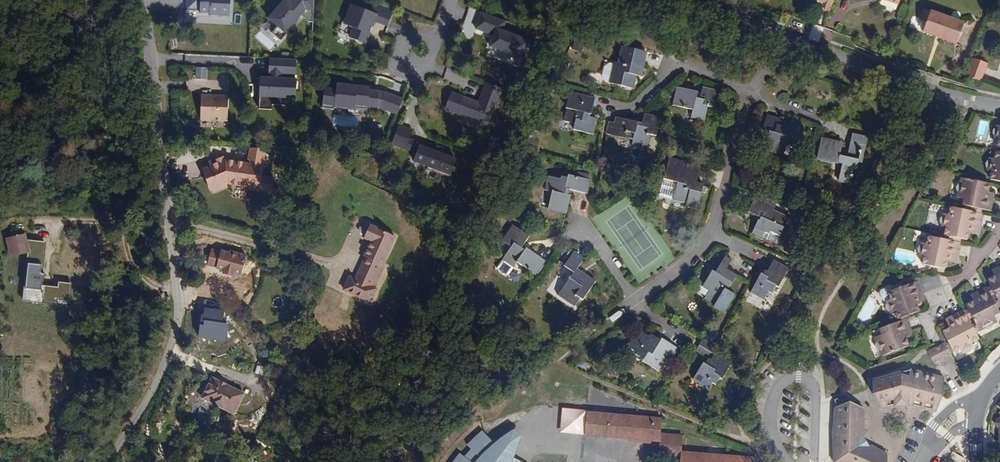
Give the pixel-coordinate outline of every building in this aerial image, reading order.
[(200,0),(186,0),(185,9),(200,10),(200,0)] [(229,0),(200,0),(200,10),(200,14),(229,15),(229,0)] [(267,19),(288,35),(308,9),(314,9),(314,0),(282,0),(267,19)] [(834,0),(822,0),(827,1),(824,9),(830,11),(834,0)] [(388,26),(394,11),(375,3),(371,13),(352,6),(344,25),(354,29),(350,38),(366,45),(375,21),(388,26)] [(957,43),(964,23),(923,9),(919,20),(926,22),(922,32),(957,43)] [(502,32),(505,22),(482,13),(476,29),(491,35),(492,33),(495,34),(490,47),(522,59),(529,42),(502,32)] [(273,51),(282,41),(264,25),(255,34),(273,51)] [(350,38),(354,29),(344,25),(341,35),(350,38)] [(641,77),(647,52),(622,46),(618,62),(614,62),(614,63),(609,63),(604,66),(601,76),(604,81),(634,89),(637,76),(641,77)] [(297,93),(297,82),(283,81),(284,76),(296,77),(297,60),(270,59),(269,79),(261,79),(260,94),(268,95),(268,98),(286,99),(286,92),(297,93)] [(980,80),(986,64),(972,59),(966,75),(980,80)] [(207,78),(207,69),(198,69),(197,77),(207,78)] [(487,126),(493,111),(495,112),(503,90),(486,83),(480,100),(482,101),(481,104),(451,93),(445,110),(460,116),(478,123),(487,126)] [(406,99),(340,87),(336,107),(354,111),(355,103),(379,108),(397,117),(406,99)] [(713,108),(717,90),(703,87),(700,99),(696,98),(698,92),(677,87),(672,105),(693,110),(691,118),(705,121),(709,107),(713,108)] [(324,88),(323,107),(333,107),(334,89),(324,88)] [(595,134),(599,116),(594,114),(598,98),(577,94),(577,92),(571,91),(569,99),(572,100),(576,100),(574,109),(570,108),(567,107),(564,121),(577,124),(576,129),(595,134)] [(229,121),(229,97),(202,96),(201,120),(229,121)] [(657,136),(661,117),(644,114),(641,127),(638,126),(639,122),(615,117),(614,122),(609,121),(606,134),(633,140),(632,144),(648,148),(651,135),(657,136)] [(800,126),(801,125),(787,121),(785,127),(777,125),(779,119),(779,118),(767,114),(762,131),(768,133),(767,139),(770,140),(767,151),(784,156),(788,145),(791,146),(793,138),(796,139),(800,126)] [(333,115),(332,126),(359,128),(359,116),(333,115)] [(475,129),(478,123),(460,116),(458,122),(475,129)] [(996,124),(995,127),(993,128),(992,130),(992,133),(993,135),(993,137),(998,138),(996,146),(999,147),(999,125),(996,124)] [(801,141),(805,128),(800,126),(796,139),(801,141)] [(410,139),(413,132),(399,127),(392,144),(406,149),(410,139)] [(864,161),(869,137),(852,133),(847,157),(840,155),(843,143),(821,138),(816,158),(842,163),(838,180),(850,182),(854,168),(858,169),(860,159),(864,161)] [(416,156),(420,147),(438,153),(439,151),(410,139),(406,149),(392,144),(391,147),(416,156)] [(456,160),(438,153),(420,147),(416,156),(414,161),(429,167),(427,170),(440,175),(443,167),(452,171),(456,160)] [(264,166),(266,149),(251,148),(249,164),(264,166)] [(995,150),(994,157),(989,156),(989,159),(987,160),(985,163),(985,165),(987,167),(987,170),(991,170),(990,178),(999,180),(999,151),(995,150)] [(697,179),(701,165),(670,158),(664,179),(678,183),(674,200),(686,204),(685,206),(698,210),(702,192),(706,193),(708,187),(704,186),(704,184),(700,184),(696,183),(697,179)] [(261,189),(263,176),(264,166),(249,164),(226,161),(217,165),(204,170),(212,191),(213,191),(214,193),(229,188),(228,185),(261,189)] [(567,214),(572,196),(569,195),(570,190),(588,194),(591,180),(589,180),(590,175),(578,172),(577,177),(568,175),(568,177),(561,176),(561,179),(549,176),(545,190),(552,192),(548,209),(567,214)] [(273,194),(275,178),(263,176),(261,189),(261,192),(273,194)] [(987,197),(988,191),(989,183),(961,177),(960,182),(958,184),(957,185),(957,188),(959,191),(958,197),(965,199),(964,205),(969,206),(975,207),(982,209),(990,210),(993,198),(987,197)] [(674,200),(678,183),(664,179),(659,197),(674,200)] [(771,200),(756,194),(755,198),(769,204),(771,200)] [(782,227),(787,216),(774,210),(775,207),(769,204),(755,198),(748,212),(760,217),(759,221),(758,220),(752,233),(764,238),(766,233),(769,234),(771,232),(780,236),(784,227),(782,227)] [(979,227),(981,213),(974,211),(968,210),(963,209),(950,207),(949,214),(944,213),(943,215),(942,216),(940,219),(940,221),(942,224),(941,226),(946,228),(944,235),(960,238),(967,239),(968,232),(970,225),(979,227)] [(382,266),(396,237),(371,225),(365,238),(373,242),(370,248),(369,247),(364,257),(366,257),(359,272),(375,279),(381,265),(382,266)] [(522,248),(529,236),(513,225),(502,241),(511,248),(502,260),(514,268),(518,263),(535,275),(545,261),(528,249),(526,251),(522,248)] [(977,234),(979,227),(970,225),(968,232),(977,234)] [(777,244),(780,236),(771,232),(769,234),(766,233),(764,238),(777,244)] [(26,241),(25,235),(7,239),(9,245),(14,244),(16,254),(28,252),(26,241)] [(956,257),(959,242),(943,239),(928,235),(926,243),(921,242),(921,244),(918,246),(917,248),(917,250),(919,253),(919,255),(923,256),(922,263),(945,268),(946,262),(947,255),(956,257)] [(44,243),(26,241),(28,252),(28,264),(41,265),(44,243)] [(241,271),(246,252),(229,248),(229,249),(221,247),(221,248),(211,245),(207,261),(217,263),(216,264),(224,267),(223,270),(232,273),(233,269),(241,271)] [(564,266),(575,251),(572,248),(561,264),(564,266)] [(583,300),(596,281),(578,268),(586,258),(575,251),(564,266),(574,273),(566,284),(557,296),(575,308),(581,299),(583,300)] [(955,264),(956,257),(947,255),(946,262),(955,264)] [(728,290),(738,275),(727,268),(732,260),(725,256),(715,272),(712,270),(701,287),(708,291),(702,301),(712,308),(714,306),(724,313),(736,294),(728,290)] [(779,288),(789,268),(774,260),(767,271),(765,270),(763,274),(761,273),(751,293),(764,300),(768,292),(772,294),(776,286),(779,288)] [(41,265),(28,264),(26,287),(40,288),(47,275),(40,273),(41,265)] [(996,267),(999,273),(994,275),(987,279),(999,304),(999,265),(996,267)] [(566,284),(574,273),(564,266),(557,277),(566,284)] [(375,279),(359,272),(355,279),(371,287),(375,279)] [(370,302),(376,289),(374,288),(377,281),(375,279),(371,287),(355,279),(350,277),(344,290),(370,302)] [(914,297),(923,293),(918,281),(910,284),(909,280),(902,283),(903,286),(891,291),(888,292),(891,299),(886,301),(886,304),(885,305),(885,308),(887,311),(890,311),(891,313),(895,312),(898,319),(905,316),(916,312),(919,311),(917,304),(914,297)] [(59,290),(40,288),(39,302),(69,306),(72,284),(60,282),(59,290)] [(40,288),(26,287),(25,301),(39,302),(40,288)] [(891,299),(888,292),(891,291),(890,287),(881,290),(880,293),(883,300),(886,301),(891,299)] [(999,312),(986,287),(975,293),(978,299),(974,301),(966,305),(967,308),(971,315),(974,320),(979,331),(984,328),(987,329),(990,329),(991,327),(992,324),(997,321),(993,315),(999,312)] [(925,300),(923,293),(914,297),(917,304),(925,300)] [(967,317),(964,310),(951,316),(955,324),(949,328),(942,331),(950,346),(956,343),(959,347),(960,346),(964,346),(966,346),(968,344),(969,342),(971,341),(969,337),(976,333),(970,322),(967,317)] [(955,324),(951,316),(945,320),(949,328),(955,324)] [(906,338),(904,333),(910,331),(906,319),(899,322),(880,329),(882,334),(875,337),(877,342),(876,344),(875,347),(877,349),(880,350),(882,356),(909,346),(906,338)] [(979,331),(974,320),(970,322),(976,333),(979,331)] [(679,349),(662,338),(661,340),(651,334),(649,336),(640,331),(636,338),(634,337),(628,347),(637,352),(636,354),(644,359),(642,361),(659,372),(667,359),(671,362),(679,349)] [(722,379),(732,363),(716,353),(719,347),(704,338),(695,351),(708,359),(705,364),(703,362),(693,379),(698,382),(697,385),(707,391),(713,383),(715,385),(720,378),(722,379)] [(949,352),(944,343),(935,348),(940,357),(949,352)] [(940,357),(935,348),(927,352),(932,361),(940,357)] [(943,393),(944,378),(909,369),(872,381),(874,392),(881,407),(900,401),(936,410),(943,393)] [(243,394),(213,379),(203,398),(234,413),(243,394)] [(887,454),(871,444),(869,445),(864,437),(866,436),(865,423),(864,408),(849,402),(835,407),(834,461),(887,461),(887,454)] [(584,434),(587,412),(561,409),(559,432),(584,434)] [(629,439),(631,416),(587,412),(584,434),(629,439)] [(651,441),(652,418),(631,416),(629,439),(651,441)] [(683,435),(661,434),(662,419),(652,418),(651,441),(660,442),(658,457),(680,459),(680,461),(725,461),(726,456),(682,451),(683,435)] [(517,446),(520,434),(513,428),(505,434),(495,444),(488,452),(502,461),(507,461),(510,455),(517,446)] [(488,452),(495,444),(481,430),(466,443),(470,448),(463,456),(458,452),(451,461),(502,461),(488,452)]
